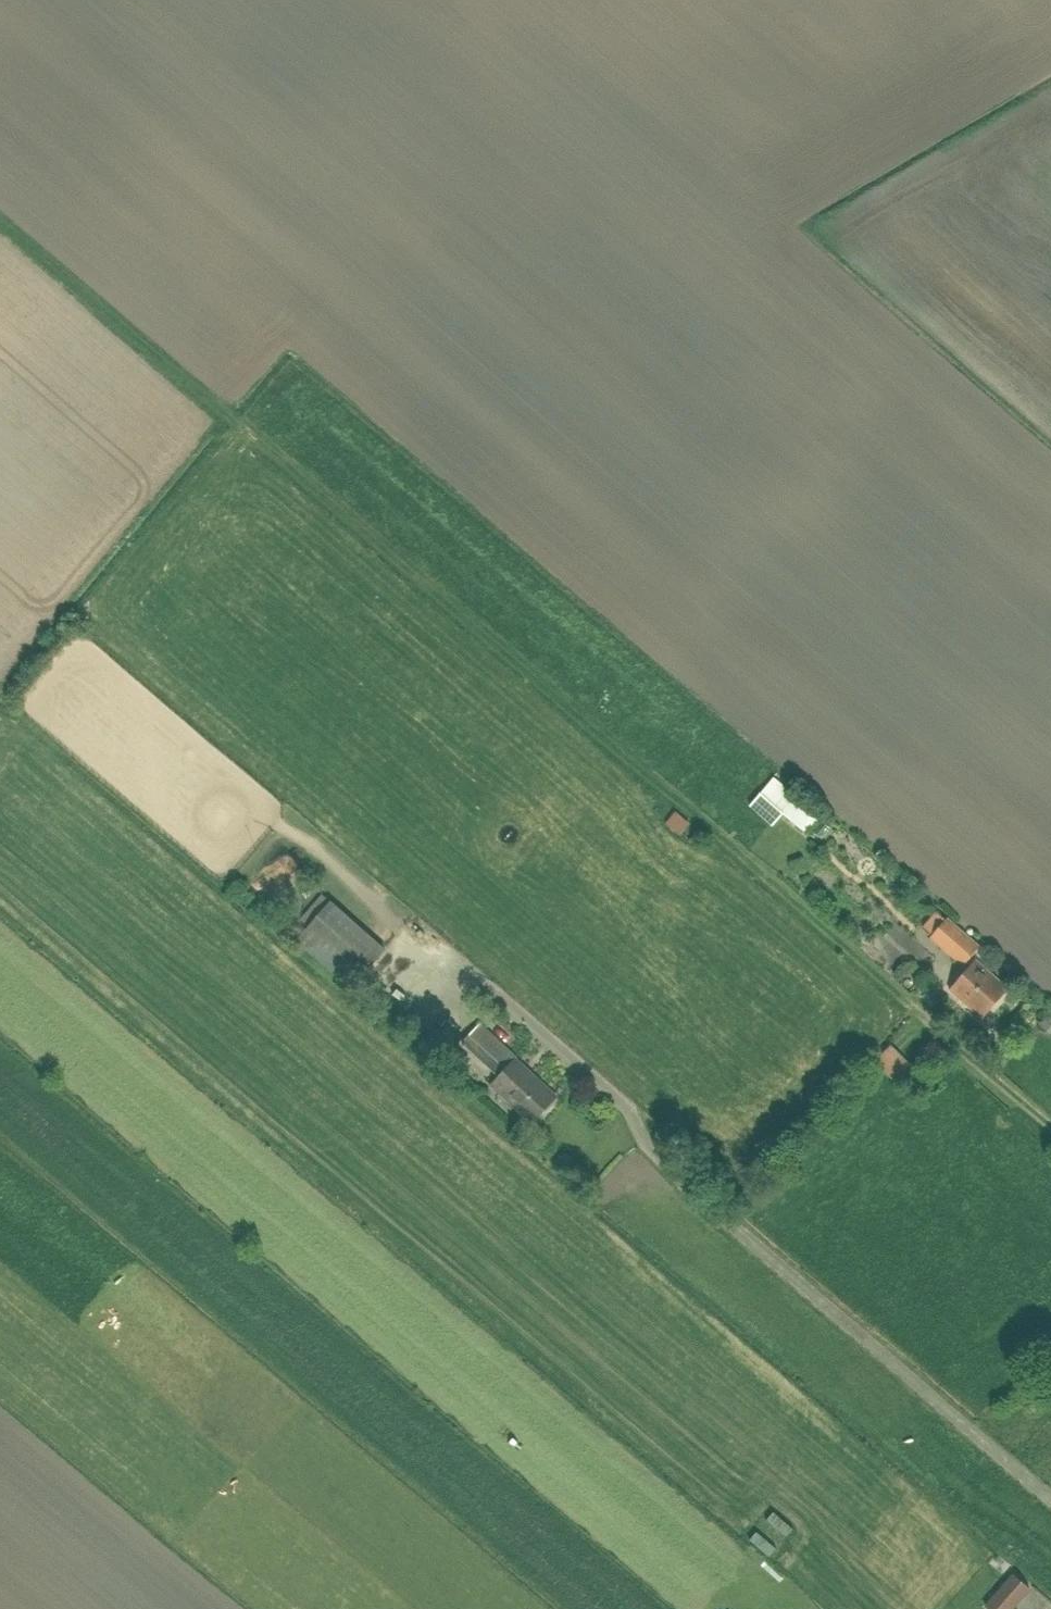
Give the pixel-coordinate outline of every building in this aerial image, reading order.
[(776,824),(785,813),(765,795),(756,806),(776,824)] [(682,813),(674,822),(688,835),(697,826),(682,813)] [(383,951),(330,902),(294,942),(348,990),(383,951)] [(980,947),(946,919),(930,938),(964,966),(980,947)] [(1006,990),(975,962),(948,992),(979,1019),(1006,990)] [(901,972),(918,990),(928,981),(911,963),(901,972)] [(555,1098),(478,1028),(463,1045),(499,1078),(491,1087),(531,1124),(555,1098)] [(881,1062),(902,1083),(918,1067),(897,1046),(881,1062)] [(775,1523),(792,1535),(797,1526),(781,1515),(775,1523)] [(1013,1575),(986,1606),(990,1608),(1014,1608),(1031,1590),(1013,1575)]
